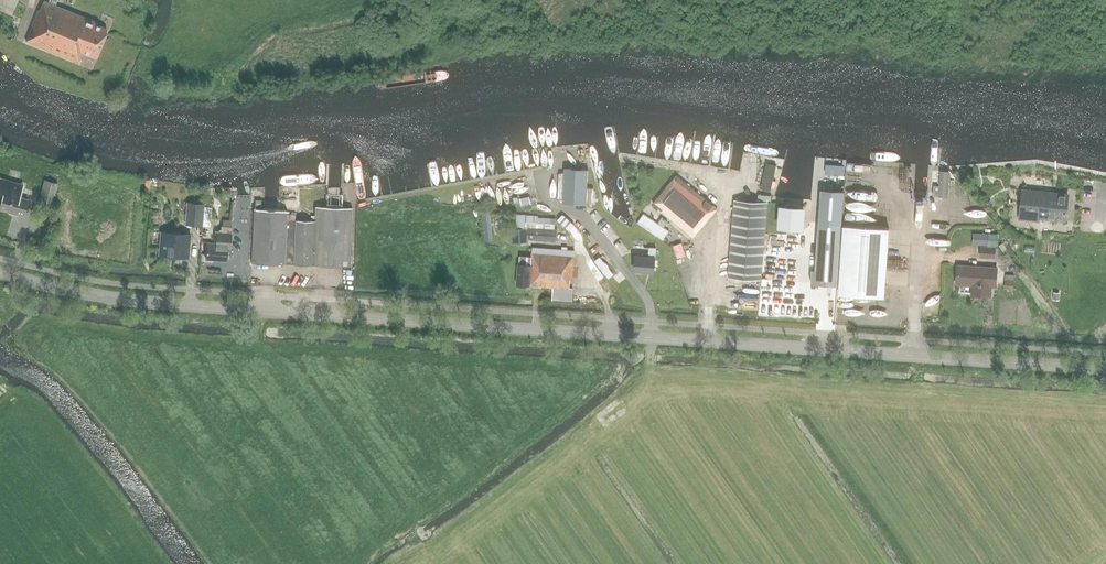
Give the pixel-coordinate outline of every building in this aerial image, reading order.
[(98,23),(56,6),(58,1),(56,0),(49,0),(48,3),(44,1),(40,11),(39,10),(27,41),(78,62),(82,51),(96,57),(107,30),(97,26),(98,23)] [(367,155),(348,157),(356,201),(374,198),(367,155)] [(779,163),(765,159),(757,192),(775,195),(779,163)] [(843,166),(826,164),(825,174),(843,175),(843,166)] [(585,204),(588,170),(566,169),(566,173),(560,173),(558,198),(564,199),(563,203),(585,204)] [(716,214),(719,210),(685,183),(676,176),(653,204),(661,210),(660,212),(693,238),(714,212),(716,214)] [(28,199),(20,197),(23,185),(0,178),(0,199),(2,199),(0,206),(0,209),(23,216),(28,199)] [(52,205),(57,183),(44,180),(39,202),(52,205)] [(1063,221),(1066,193),(1021,188),(1018,220),(1037,222),(1037,218),(1063,221)] [(811,269),(810,283),(838,285),(844,191),(820,189),(815,269),(811,269)] [(520,199),(521,205),(530,204),(529,197),(520,199)] [(761,280),(767,203),(734,200),(728,277),(761,280)] [(188,203),(186,224),(201,226),(203,204),(188,203)] [(787,204),(779,210),(779,220),(785,228),(796,229),(803,222),(804,212),(797,204),(787,204)] [(290,214),(288,265),(293,265),(350,267),(352,208),(315,207),(314,221),(295,221),(296,214),(290,214)] [(288,265),(290,214),(286,214),(286,211),(253,209),(251,263),(288,265)] [(485,240),(493,239),(490,211),(482,212),(485,240)] [(557,230),(555,230),(555,220),(535,218),(536,215),(516,214),(515,228),(528,228),(527,239),(556,242),(557,230)] [(569,231),(574,225),(563,214),(557,220),(569,231)] [(657,223),(643,214),(637,223),(663,240),(669,231),(662,226),(664,222),(660,219),(657,223)] [(509,227),(509,217),(496,217),(496,227),(509,227)] [(230,227),(231,219),(223,219),(222,226),(221,225),(221,229),(219,229),(219,231),(217,230),(216,244),(207,243),(206,260),(226,261),(227,250),(230,251),(232,227),(230,227)] [(885,297),(889,228),(844,225),(839,293),(885,297)] [(527,243),(527,239),(526,228),(512,229),(513,244),(527,243)] [(180,257),(188,258),(190,236),(178,235),(168,234),(167,244),(160,243),(159,255),(175,257),(175,255),(180,255),(180,257)] [(988,235),(987,246),(998,246),(998,235),(988,234),(988,235)] [(677,258),(686,255),(682,242),(673,245),(677,258)] [(995,258),(996,247),(980,246),(980,257),(995,258)] [(517,264),(516,285),(552,288),(569,289),(569,287),(570,279),(573,279),(574,251),(532,248),(531,256),(520,256),(520,258),(520,264),(517,264)] [(654,273),(656,249),(650,248),(649,257),(635,256),(634,271),(654,273)] [(995,287),(996,269),(957,266),(956,284),(972,285),(971,295),(990,296),(990,286),(995,287)] [(1013,289),(1014,275),(1005,274),(1004,288),(1013,289)] [(552,288),(552,297),(572,298),(573,288),(569,287),(569,289),(552,288)]
